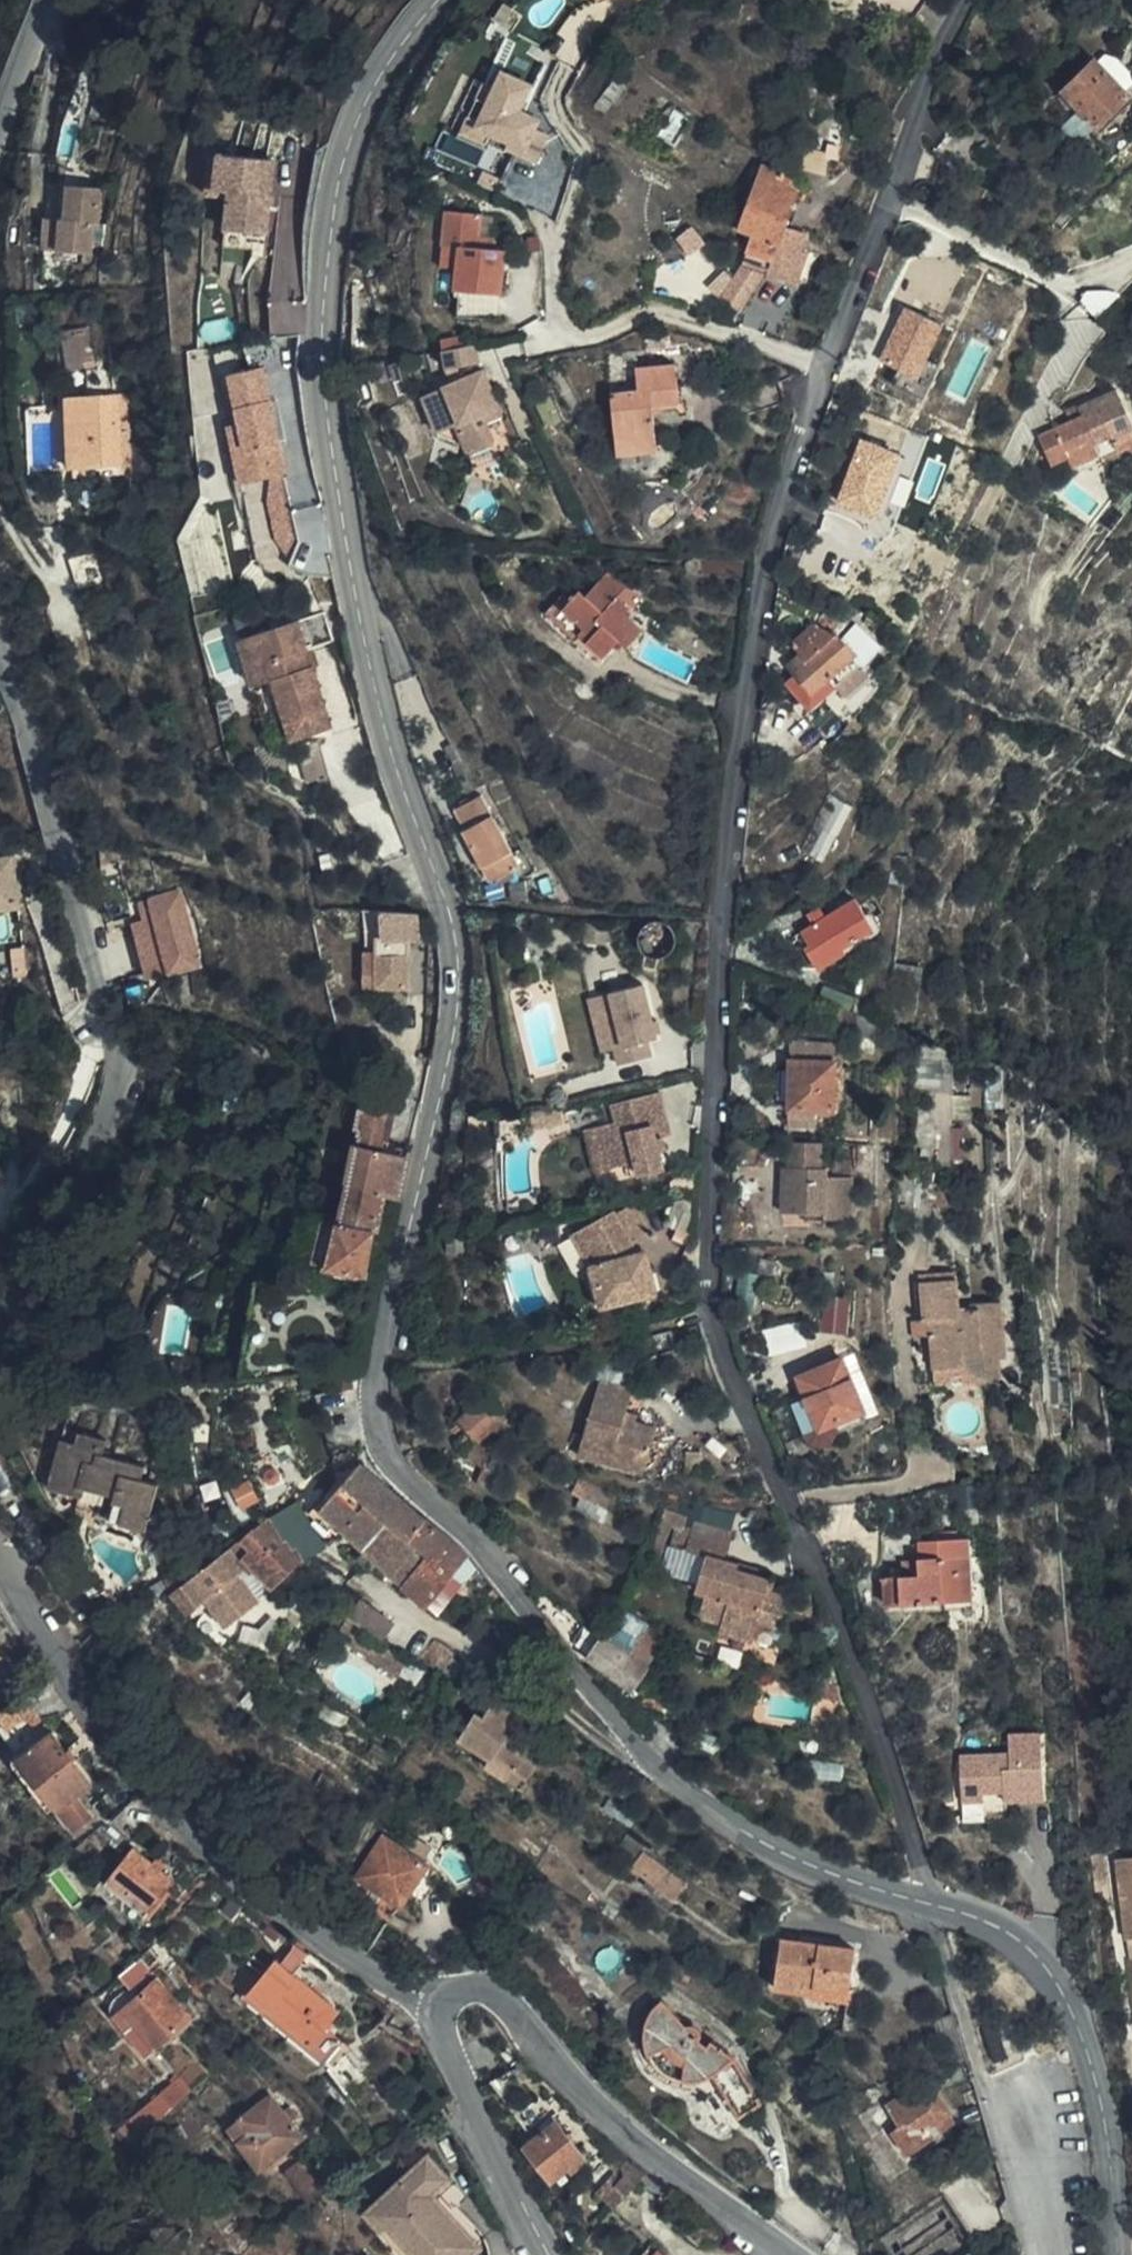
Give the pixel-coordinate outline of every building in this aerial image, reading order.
[(1093,40),(1060,78),(1105,124),(1131,90),(1131,87),(1093,40)] [(486,63),(463,135),(542,161),(554,126),(524,116),(536,79),(486,63)] [(608,112),(627,87),(616,79),(596,106),(608,112)] [(208,193),(213,152),(205,151),(201,193),(208,193)] [(270,159),(213,152),(208,193),(225,195),(221,229),(262,233),(270,159)] [(752,236),(742,265),(762,274),(769,277),(799,193),(788,189),(793,177),(764,165),(739,231),(752,236)] [(61,217),(51,217),(53,248),(85,247),(83,216),(92,215),(90,181),(59,182),(61,217)] [(444,209),(441,248),(458,250),(456,268),(455,291),(500,295),(504,253),(492,252),(493,240),(477,238),(480,213),(444,209)] [(53,248),(51,217),(35,218),(37,249),(53,248)] [(262,233),(221,229),(220,246),(260,250),(262,233)] [(458,250),(441,248),(439,266),(456,268),(458,250)] [(742,265),(732,261),(726,272),(734,280),(757,287),(762,274),(742,265)] [(734,280),(726,272),(709,288),(718,297),(734,280)] [(907,305),(882,358),(903,368),(895,383),(926,397),(942,364),(930,358),(946,324),(907,305)] [(444,348),(448,367),(461,365),(483,360),(479,341),(444,348)] [(616,454),(657,451),(653,406),(678,403),(675,365),(637,369),(635,351),(625,351),(625,354),(609,356),(616,454)] [(461,365),(448,367),(454,380),(465,375),(461,365)] [(465,375),(454,380),(428,392),(440,430),(459,422),(473,449),(498,437),(487,415),(480,399),(494,392),(482,367),(465,375)] [(231,378),(243,426),(233,429),(246,483),(289,472),(264,370),(231,378)] [(243,426),(231,378),(225,379),(236,422),(226,424),(240,484),(246,483),(233,429),(243,426)] [(1047,432),(1043,441),(1055,461),(1070,453),(1076,465),(1107,447),(1102,435),(1113,430),(1118,437),(1131,429),(1131,414),(1116,385),(1079,404),(1084,413),(1047,432)] [(501,409),(494,392),(480,399),(487,415),(501,409)] [(128,393),(117,394),(120,467),(131,466),(128,393)] [(120,467),(117,394),(67,396),(71,467),(120,467)] [(1118,437),(1113,430),(1102,435),(1107,447),(1076,465),(1069,478),(1113,456),(1111,452),(1131,442),(1131,429),(1118,437)] [(498,437),(473,449),(477,464),(504,453),(498,437)] [(700,569),(700,567),(698,562),(696,561),(694,560),(693,560),(691,560),(689,562),(687,564),(687,567),(688,569),(689,571),(690,572),(693,574),(695,573),(698,572),(699,571),(700,569)] [(600,581),(617,597),(625,589),(608,572),(600,581)] [(631,608),(617,597),(600,581),(585,596),(579,590),(570,600),(564,608),(585,627),(581,633),(604,657),(621,641),(627,647),(642,630),(627,614),(631,608)] [(574,639),(581,633),(585,627),(564,608),(570,600),(562,593),(545,613),(574,639)] [(333,614),(307,620),(315,653),(341,646),(333,614)] [(307,620),(292,624),(307,668),(329,728),(333,728),(315,653),(307,620)] [(827,630),(811,623),(788,644),(795,651),(803,659),(787,673),(807,693),(826,676),(849,654),(859,664),(876,646),(850,623),(840,636),(827,630)] [(307,668),(292,624),(249,634),(252,650),(274,664),(278,682),(281,682),(294,736),(329,728),(307,668)] [(274,664),(252,650),(261,686),(278,682),(274,664)] [(779,666),(787,673),(803,659),(795,651),(779,666)] [(835,683),(826,676),(807,693),(787,673),(779,679),(807,708),(835,683)] [(830,858),(850,801),(829,794),(808,850),(830,858)] [(521,868),(483,795),(455,809),(466,830),(463,831),(488,879),(495,881),(521,868)] [(528,900),(526,881),(511,884),(513,900),(528,900)] [(176,895),(140,906),(145,922),(138,924),(152,975),(159,974),(195,964),(176,895)] [(838,943),(870,925),(852,895),(793,932),(815,968),(843,953),(838,943)] [(380,910),(363,909),(367,950),(382,951),(381,939),(380,910)] [(380,910),(381,939),(421,940),(421,913),(380,910)] [(875,933),(870,925),(838,943),(843,953),(875,933)] [(643,978),(614,985),(626,1036),(616,1039),(621,1059),(652,1052),(647,1034),(657,1031),(643,978)] [(813,999),(836,1008),(846,1011),(852,995),(819,982),(813,999)] [(626,1036),(614,985),(604,988),(616,1039),(626,1036)] [(876,1042),(880,1025),(877,1025),(846,1011),(836,1008),(833,1025),(851,1029),(850,1034),(876,1042)] [(939,1088),(940,1046),(910,1046),(912,1088),(939,1088)] [(948,1046),(940,1046),(939,1088),(950,1089),(951,1048),(948,1046)] [(785,1099),(785,1108),(812,1107),(829,1107),(830,1060),(786,1061),(786,1066),(774,1066),(774,1098),(785,1099)] [(987,1111),(981,1067),(978,1067),(981,1111),(987,1111)] [(639,1111),(663,1103),(660,1092),(615,1105),(618,1118),(639,1111)] [(400,1197),(409,1158),(382,1151),(385,1140),(389,1141),(396,1107),(364,1100),(363,1106),(359,1106),(354,1128),(357,1129),(357,1135),(360,1136),(357,1145),(355,1145),(336,1224),(324,1221),(314,1260),(326,1263),(327,1265),(333,1267),(349,1272),(360,1273),(370,1275),(371,1269),(368,1266),(385,1194),(400,1197)] [(668,1120),(663,1103),(639,1111),(618,1118),(621,1127),(600,1132),(612,1172),(642,1164),(647,1181),(668,1175),(663,1157),(669,1155),(664,1139),(659,1122),(668,1120)] [(812,1107),(785,1108),(784,1124),(813,1125),(812,1107)] [(673,1136),(668,1120),(659,1122),(664,1139),(673,1136)] [(612,1172),(600,1132),(587,1137),(603,1194),(647,1181),(642,1164),(612,1172)] [(844,1216),(844,1161),(827,1161),(828,1178),(821,1178),(822,1165),(818,1165),(817,1139),(786,1140),(786,1164),(779,1164),(779,1211),(818,1210),(819,1216),(844,1216)] [(622,1224),(631,1245),(634,1255),(635,1257),(653,1250),(640,1216),(622,1224)] [(621,1249),(631,1245),(622,1224),(621,1221),(579,1237),(592,1271),(602,1304),(645,1291),(638,1267),(628,1270),(625,1259),(621,1249)] [(634,1255),(631,1245),(621,1249),(625,1259),(628,1270),(638,1267),(635,1257),(634,1255)] [(995,1360),(1000,1359),(993,1302),(993,1301),(958,1306),(953,1277),(932,1280),(931,1306),(934,1367),(970,1363),(995,1360)] [(927,1368),(935,1369),(934,1367),(931,1306),(932,1280),(912,1283),(915,1320),(922,1320),(927,1368)] [(826,1295),(823,1328),(849,1330),(852,1297),(826,1295)] [(993,1302),(1000,1359),(1005,1359),(999,1301),(993,1301),(993,1302)] [(765,1329),(773,1354),(809,1342),(801,1318),(765,1329)] [(839,1355),(793,1375),(814,1425),(860,1406),(839,1355)] [(995,1360),(970,1363),(972,1383),(998,1378),(995,1360)] [(814,1425),(793,1375),(783,1379),(800,1417),(795,1423),(794,1432),(798,1441),(805,1447),(812,1448),(822,1443),(829,1437),(833,1429),(864,1415),(860,1406),(814,1425)] [(627,1411),(632,1391),(599,1381),(580,1446),(645,1464),(656,1428),(636,1422),(626,1419),(627,1411)] [(457,1443),(468,1450),(478,1440),(505,1419),(484,1397),(448,1428),(453,1433),(461,1427),(468,1435),(457,1443)] [(638,1414),(627,1411),(626,1419),(636,1422),(638,1414)] [(158,1483),(142,1478),(146,1465),(104,1453),(106,1439),(79,1432),(76,1441),(61,1438),(48,1485),(81,1495),(84,1487),(114,1495),(109,1518),(146,1529),(158,1483)] [(478,1440),(468,1450),(488,1466),(496,1454),(478,1440)] [(645,1464),(580,1446),(577,1456),(642,1474),(645,1464)] [(385,1484),(367,1469),(361,1464),(322,1509),(343,1528),(385,1484)] [(196,1493),(192,1469),(181,1470),(183,1495),(196,1493)] [(428,1521),(385,1484),(343,1528),(385,1566),(413,1537),(428,1521)] [(603,1521),(614,1500),(591,1488),(580,1507),(603,1521)] [(308,1555),(270,1515),(240,1542),(249,1551),(243,1558),(272,1589),(308,1555)] [(453,1539),(428,1521),(413,1537),(432,1554),(452,1573),(467,1554),(453,1539)] [(777,1629),(786,1596),(769,1591),(773,1579),(737,1568),(738,1565),(723,1559),(730,1533),(693,1522),(691,1530),(685,1550),(705,1557),(693,1589),(705,1594),(698,1618),(719,1624),(719,1628),(752,1638),(758,1622),(777,1629)] [(676,1525),(668,1548),(685,1552),(685,1550),(691,1530),(676,1525)] [(413,1537),(385,1566),(405,1584),(432,1554),(413,1537)] [(240,1542),(230,1548),(240,1559),(243,1558),(249,1551),(240,1542)] [(230,1548),(172,1592),(188,1613),(206,1599),(226,1625),(245,1611),(236,1598),(228,1589),(225,1584),(246,1567),(240,1559),(230,1548)] [(432,1554),(405,1584),(436,1613),(442,1606),(461,1583),(451,1575),(452,1573),(432,1554)] [(977,1555),(941,1556),(943,1603),(979,1602),(977,1555)] [(943,1603),(941,1556),(917,1557),(917,1574),(896,1575),(881,1575),(882,1605),(943,1603)] [(917,1574),(917,1557),(896,1558),(896,1575),(917,1574)] [(237,1581),(228,1589),(236,1598),(245,1591),(237,1581)] [(396,1622),(362,1598),(350,1614),(384,1638),(396,1622)] [(384,1638),(350,1614),(336,1632),(395,1676),(404,1663),(380,1645),(384,1638)] [(751,1644),(752,1638),(719,1628),(717,1634),(751,1644)] [(645,1667),(604,1637),(589,1658),(631,1688),(645,1667)] [(463,1664),(455,1659),(451,1651),(435,1639),(423,1658),(453,1679),(463,1664)] [(631,1688),(639,1694),(645,1667),(631,1688)] [(838,1695),(835,1686),(822,1684),(819,1699),(837,1702),(838,1695)] [(460,1738),(489,1758),(485,1765),(520,1789),(544,1753),(518,1735),(526,1723),(494,1701),(483,1717),(475,1713),(460,1738)] [(61,1806),(93,1782),(76,1760),(66,1747),(54,1732),(22,1755),(61,1806)] [(1020,1782),(1041,1781),(1038,1732),(1005,1733),(1006,1752),(956,1755),(959,1799),(979,1798),(979,1790),(1003,1788),(1020,1787),(1020,1782)] [(66,1747),(76,1760),(87,1750),(78,1739),(66,1747)] [(1003,1788),(1004,1801),(1042,1798),(1041,1781),(1020,1782),(1020,1787),(1003,1788)] [(458,1838),(460,1832),(458,1830),(453,1824),(445,1825),(439,1831),(442,1840),(445,1844),(451,1844),(454,1842),(458,1838)] [(428,1846),(409,1834),(399,1848),(418,1861),(428,1846)] [(639,1858),(645,1852),(646,1849),(629,1835),(622,1844),(639,1858)] [(418,1861),(399,1848),(384,1839),(360,1876),(401,1903),(425,1867),(418,1861)] [(174,1880),(161,1869),(152,1862),(135,1847),(106,1883),(145,1916),(174,1880)] [(685,1884),(645,1852),(639,1858),(632,1867),(673,1898),(685,1884)] [(1106,1901),(1098,1852),(1085,1854),(1093,1903),(1106,1901)] [(152,1862),(161,1869),(166,1863),(158,1855),(152,1862)] [(1122,1941),(1131,1939),(1131,1857),(1111,1860),(1122,1941)] [(618,1911),(608,1903),(601,1911),(611,1918),(618,1911)] [(813,1985),(849,1991),(855,1950),(780,1939),(774,1987),(812,1993),(813,1985)] [(1122,1941),(1125,1954),(1131,1953),(1131,1939),(1122,1941)] [(313,1954),(299,1943),(283,1962),(297,1972),(313,1954)] [(297,1972),(283,1962),(281,1965),(278,1963),(246,2000),(330,2067),(351,2043),(332,2028),(343,2015),(294,1976),(297,1972)] [(96,1992),(96,1991),(102,1984),(92,1972),(84,1979),(96,1992)] [(158,1980),(129,2005),(139,2017),(127,2028),(147,2054),(190,2019),(158,1980)] [(811,1997),(846,2003),(849,1991),(813,1985),(812,1993),(811,1997)] [(658,2067),(668,2075),(672,2076),(695,2081),(708,2078),(712,2074),(739,2117),(760,2104),(734,2059),(710,2042),(707,2047),(700,2040),(701,2035),(699,2031),(695,2028),(690,2027),(687,2027),(661,2000),(658,2002),(651,2011),(648,2016),(644,2034),(646,2046),(651,2058),(658,2067)] [(854,2005),(846,2003),(843,2034),(849,2036),(854,2005)] [(139,2017),(129,2005),(115,2016),(127,2028),(139,2017)] [(770,2054),(760,2046),(753,2054),(763,2061),(770,2054)] [(514,2055),(508,2048),(499,2054),(507,2062),(514,2055)] [(833,2070),(819,2058),(812,2066),(827,2078),(833,2070)] [(182,2075),(152,2100),(164,2115),(194,2091),(182,2075)] [(393,2098),(377,2080),(371,2085),(388,2104),(393,2098)] [(935,2123),(951,2114),(933,2089),(918,2099),(911,2089),(888,2105),(901,2126),(894,2132),(910,2153),(941,2132),(935,2123)] [(283,2109),(272,2095),(230,2126),(261,2167),(277,2156),(303,2137),(292,2122),(283,2109)] [(164,2115),(152,2100),(122,2125),(134,2140),(164,2115)] [(291,2105),(283,2109),(292,2122),(299,2116),(291,2105)] [(955,2122),(951,2114),(935,2123),(941,2132),(955,2122)] [(583,2155),(557,2122),(525,2146),(551,2180),(583,2155)] [(368,2200),(386,2223),(392,2218),(421,2254),(468,2254),(458,2242),(470,2233),(440,2194),(458,2180),(435,2149),(368,2200)] [(289,2171),(311,2199),(324,2188),(304,2160),(289,2171)] [(645,2174),(635,2164),(616,2186),(627,2196),(642,2180),(645,2174)] [(368,2200),(364,2203),(404,2254),(421,2254),(392,2218),(386,2223),(368,2200)] [(470,2233),(458,2242),(468,2254),(475,2254),(482,2249),(470,2233)]
